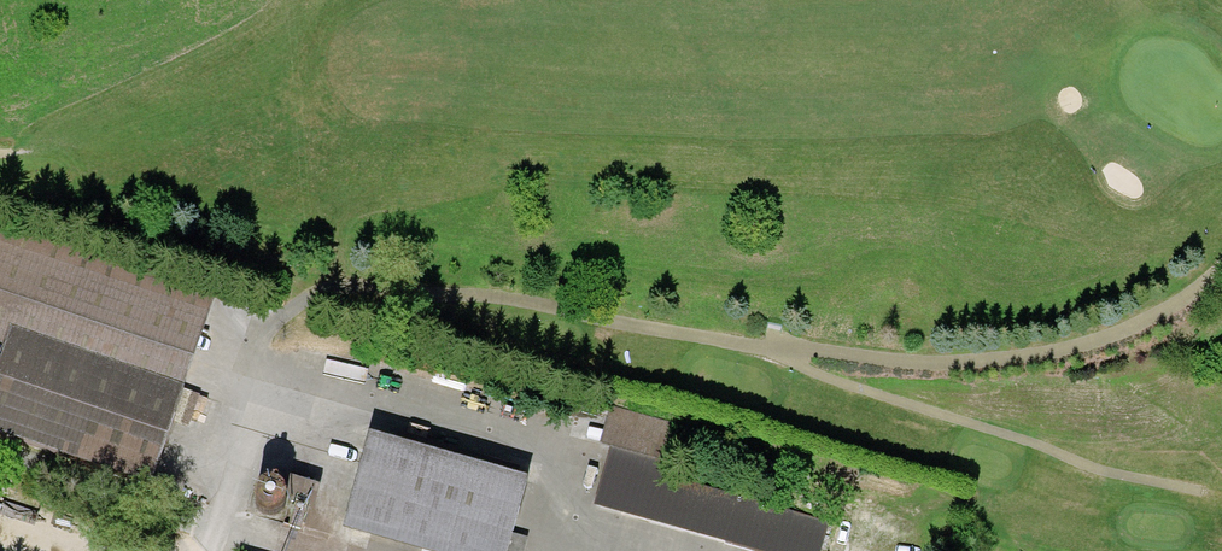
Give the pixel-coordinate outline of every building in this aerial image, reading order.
[(15,352),(0,399),(0,427),(153,476),(209,303),(0,236),(0,347),(15,352)] [(592,505),(750,550),(815,550),(823,525),(657,478),(670,433),(608,415),(599,445),(609,448),(592,505)] [(371,441),(346,530),(420,550),(508,550),(527,485),(371,441)] [(252,504),(255,509),(260,513),(265,516),(271,516),(277,515),(282,511),(286,506),(287,500),(287,494),(285,489),(281,484),(275,481),(270,480),(264,481),(259,483),(255,487),(252,492),(251,498),(252,504)]
